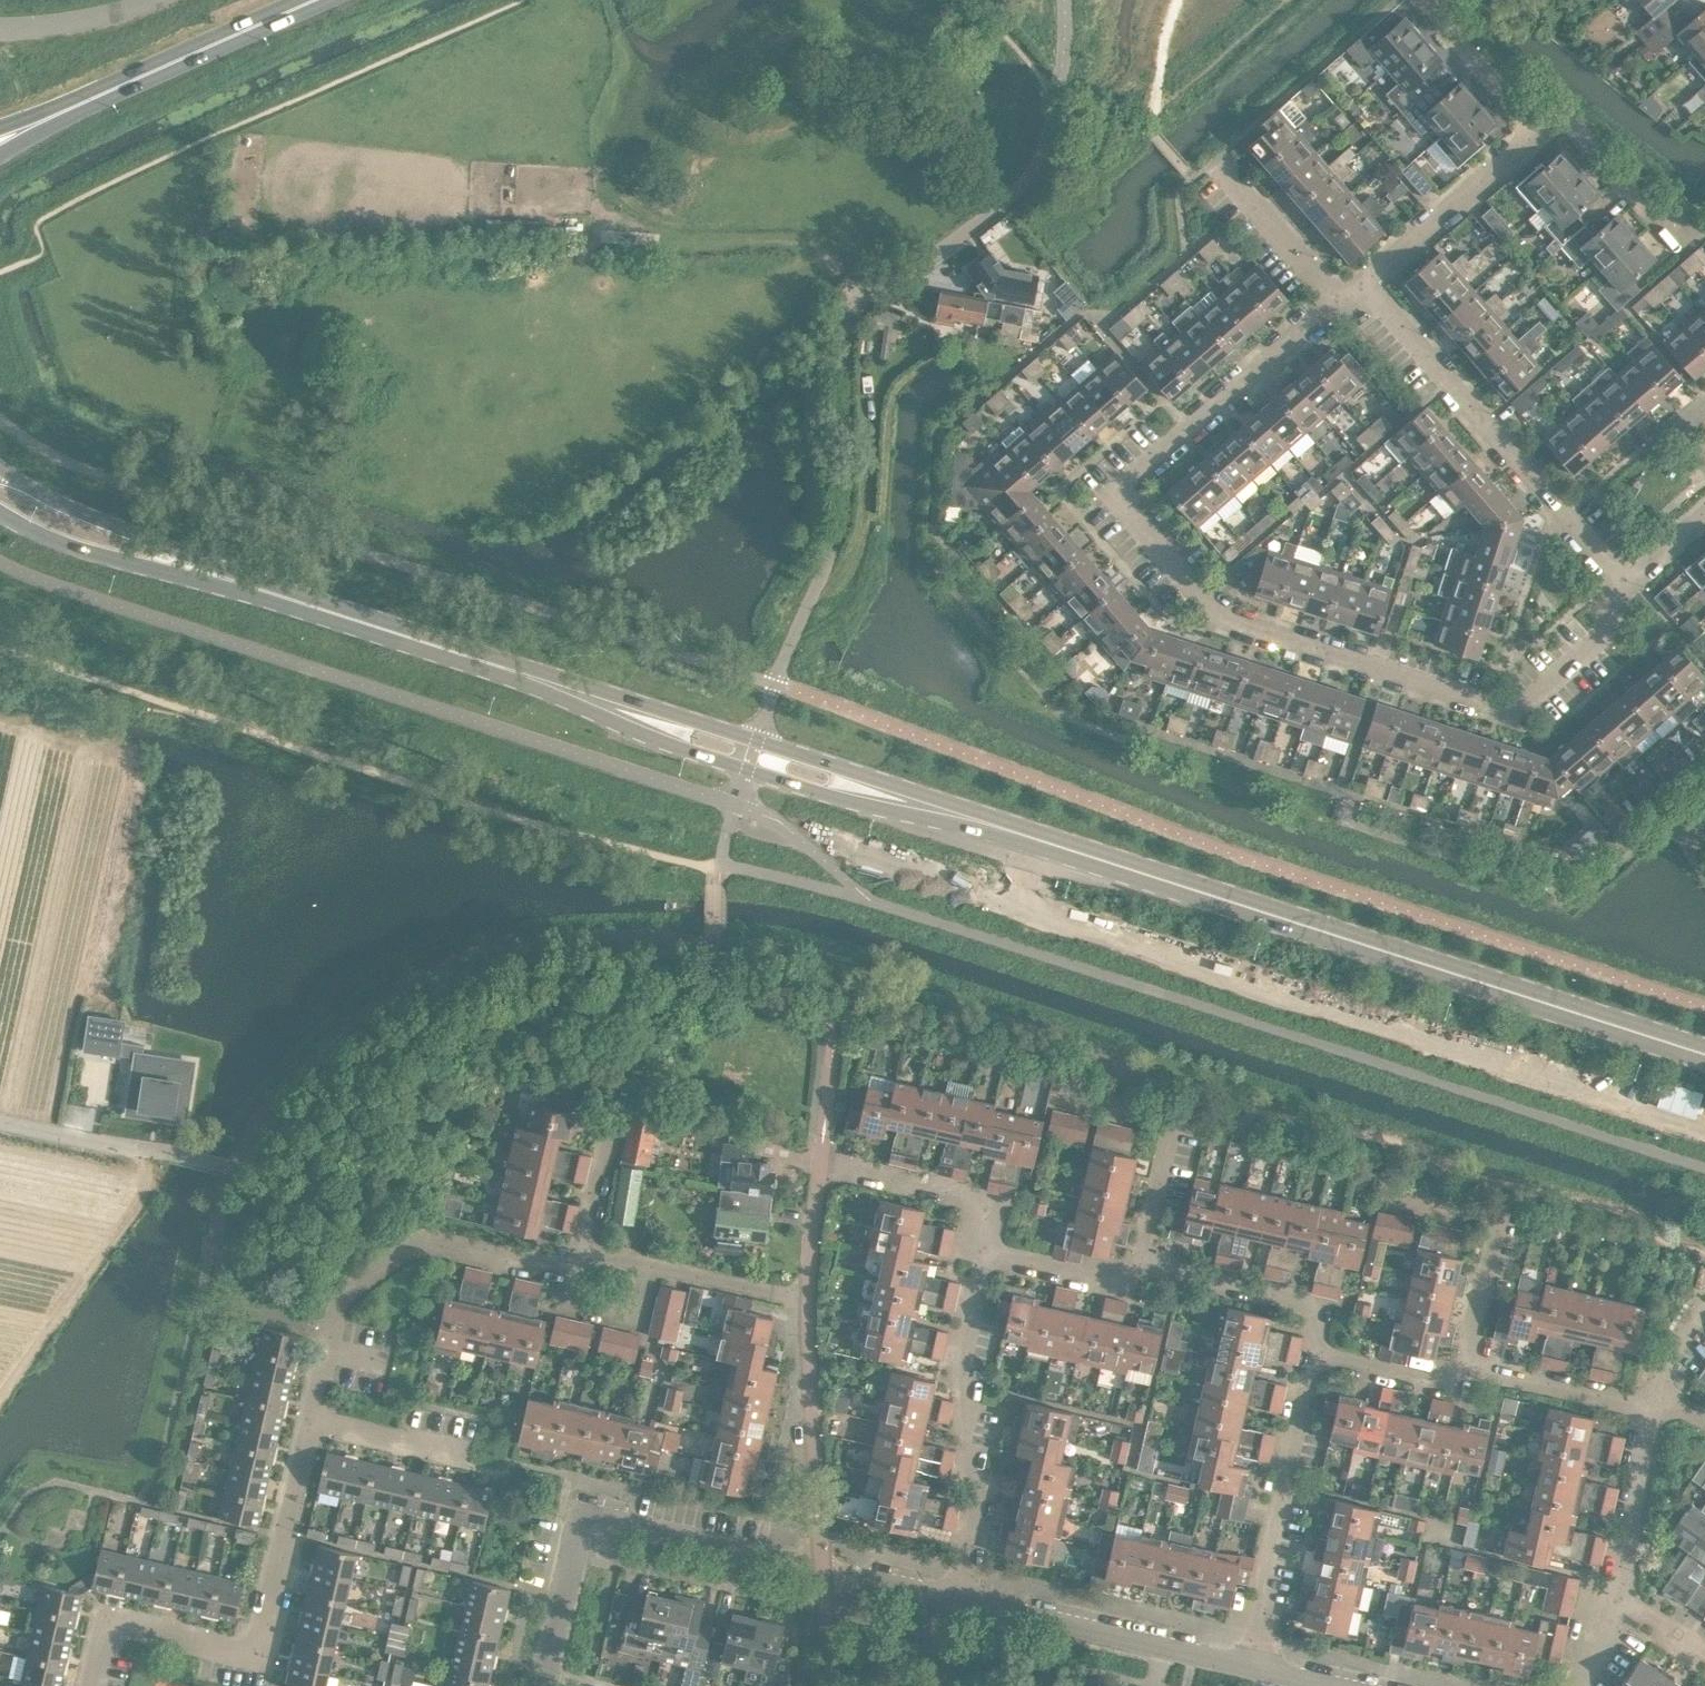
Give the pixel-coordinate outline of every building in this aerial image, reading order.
[(1675,17),(1667,7),(1675,0),(1638,0),(1653,18),(1634,34),(1644,45),(1675,17)] [(1675,17),(1644,45),(1652,56),(1675,36),(1694,58),(1704,48),(1704,9),(1684,27),(1675,17)] [(1377,56),(1388,69),(1422,39),(1418,34),(1419,32),(1413,25),(1411,26),(1404,17),(1384,35),(1375,24),(1346,49),(1363,68),(1377,56)] [(1385,93),(1402,112),(1428,90),(1430,88),(1421,77),(1441,60),(1433,51),(1434,50),(1428,43),(1427,44),(1422,39),(1388,69),(1398,81),(1385,93)] [(1694,58),(1704,71),(1704,48),(1694,58)] [(1313,93),(1325,82),(1317,74),(1306,84),(1313,93)] [(1432,124),(1441,135),(1478,103),(1459,82),(1438,100),(1428,90),(1402,112),(1421,134),(1432,124)] [(1704,104),(1704,86),(1694,95),(1703,105),(1704,104)] [(1496,124),(1478,103),(1441,135),(1434,141),(1456,167),(1484,143),(1480,138),(1496,124)] [(1293,127),(1277,109),(1248,135),(1253,140),(1248,145),(1249,146),(1246,148),(1256,159),(1260,156),(1263,159),(1262,161),(1265,164),(1311,125),(1304,117),(1293,127)] [(1271,172),(1282,184),(1316,154),(1305,142),(1317,132),(1311,125),(1265,164),(1268,168),(1270,167),(1273,171),(1271,172)] [(1356,153),(1349,145),(1326,166),(1316,154),(1282,184),(1292,195),(1293,194),(1296,198),(1295,199),(1298,203),(1344,163),(1356,153)] [(1536,211),(1543,205),(1580,172),(1575,167),(1577,165),(1571,158),(1569,160),(1562,151),(1545,166),(1541,161),(1514,185),(1536,211)] [(1423,196),(1433,187),(1411,161),(1401,170),(1423,196)] [(1305,210),(1315,222),(1349,192),(1339,180),(1350,170),(1344,163),(1298,203),(1302,207),(1303,205),(1306,209),(1305,210)] [(1561,245),(1584,225),(1586,223),(1577,212),(1598,193),(1591,185),(1593,183),(1587,176),(1585,178),(1580,172),(1543,205),(1553,216),(1543,225),(1554,238),(1545,246),(1551,253),(1560,246),(1561,245)] [(1401,180),(1386,194),(1393,201),(1408,188),(1401,180)] [(1371,194),(1360,204),(1349,192),(1315,222),(1325,234),(1327,232),(1330,236),(1328,237),(1332,241),(1377,201),(1371,194)] [(1383,208),(1377,201),(1332,241),(1335,245),(1336,244),(1339,247),(1338,248),(1349,261),(1383,231),(1372,218),(1383,208)] [(1491,206),(1481,215),(1503,240),(1513,231),(1491,206)] [(1584,225),(1561,245),(1560,246),(1579,267),(1590,256),(1600,267),(1635,236),(1616,215),(1593,235),(1584,225)] [(984,242),(990,237),(986,231),(979,236),(984,242)] [(1631,279),(1654,258),(1635,236),(1600,267),(1609,278),(1598,288),(1616,309),(1620,306),(1640,289),(1631,279)] [(1212,238),(1205,244),(1215,256),(1222,249),(1212,238)] [(1215,256),(1205,244),(1198,250),(1208,262),(1215,256)] [(1419,297),(1422,301),(1471,258),(1464,251),(1450,264),(1439,251),(1405,281),(1415,293),(1417,292),(1420,296),(1419,297)] [(1479,251),(1471,258),(1422,301),(1425,304),(1427,303),(1430,307),(1428,308),(1439,320),(1473,290),(1462,278),(1485,258),(1479,251)] [(1693,251),(1686,257),(1696,269),(1703,263),(1693,251)] [(1002,268),(990,252),(967,268),(985,294),(1032,303),(1037,275),(1002,268)] [(1679,264),(1689,275),(1696,269),(1686,257),(1679,264)] [(1229,272),(1237,281),(1267,315),(1287,298),(1257,264),(1244,275),(1237,266),(1229,272)] [(1190,289),(1174,271),(1167,277),(1177,289),(1183,296),(1190,289)] [(1263,318),(1267,315),(1237,281),(1229,272),(1222,278),(1230,287),(1218,297),(1248,332),(1263,318)] [(1668,273),(1649,289),(1660,301),(1678,285),(1668,273)] [(1170,295),(1177,289),(1167,277),(1160,283),(1170,295)] [(1498,289),(1483,302),(1473,290),(1439,320),(1449,331),(1450,330),(1453,334),(1452,335),(1455,339),(1504,296),(1498,289)] [(1653,307),(1660,301),(1649,289),(1631,305),(1636,310),(1647,301),(1653,307)] [(1022,323),(1024,307),(940,291),(936,314),(983,323),(984,316),(1022,323)] [(1510,304),(1504,296),(1455,339),(1459,343),(1460,341),(1463,345),(1462,346),(1472,358),(1506,328),(1496,316),(1510,304)] [(1218,297),(1199,314),(1229,348),(1233,345),(1231,343),(1235,340),(1236,342),(1248,332),(1218,297)] [(1136,304),(1129,310),(1139,322),(1146,316),(1136,304)] [(1616,309),(1601,322),(1608,330),(1626,313),(1620,306),(1616,309)] [(1041,310),(1024,307),(1022,323),(1019,337),(1035,340),(1041,310)] [(900,326),(902,314),(879,309),(870,320),(900,326)] [(1139,322),(1129,310),(1121,317),(1132,328),(1139,322)] [(1682,326),(1704,352),(1704,316),(1700,310),(1682,326)] [(1587,335),(1590,333),(1598,325),(1587,311),(1575,322),(1587,335)] [(1229,348),(1199,314),(1180,331),(1210,365),(1221,355),(1220,353),(1224,350),(1225,352),(1229,348)] [(1590,333),(1596,340),(1608,330),(1601,322),(1598,325),(1590,333)] [(1072,325),(1065,331),(1075,343),(1082,337),(1072,325)] [(1693,376),(1704,366),(1704,352),(1682,326),(1663,342),(1693,376)] [(1485,373),(1489,377),(1537,335),(1531,328),(1517,340),(1506,328),(1472,358),(1482,370),(1484,368),(1487,372),(1485,373)] [(1075,343),(1065,331),(1058,338),(1068,350),(1075,343)] [(1153,339),(1161,347),(1190,382),(1210,365),(1180,331),(1171,338),(1167,337),(1162,331),(1153,339)] [(1529,354),(1544,342),(1537,335),(1489,377),(1492,381),(1493,380),(1496,383),(1495,385),(1506,397),(1540,367),(1529,354)] [(1645,335),(1627,352),(1633,359),(1663,394),(1682,377),(1645,335)] [(1577,344),(1565,354),(1571,361),(1583,351),(1577,344)] [(1187,385),(1190,382),(1161,347),(1141,365),(1171,399),(1183,388),(1182,387),(1185,383),(1187,385)] [(1312,365),(1342,399),(1369,375),(1348,351),(1339,358),(1331,348),(1312,365)] [(1145,386),(1116,352),(1097,368),(1124,400),(1127,403),(1145,386)] [(1571,361),(1565,354),(1553,364),(1560,371),(1571,361)] [(1036,357),(1029,363),(1039,375),(1046,369),(1036,357)] [(1079,379),(1096,367),(1089,358),(1073,371),(1079,379)] [(1615,375),(1645,409),(1656,400),(1663,394),(1633,359),(1615,375)] [(1032,381),(1039,375),(1029,363),(1021,369),(1032,381)] [(1305,371),(1294,380),(1318,408),(1324,415),(1342,399),(1312,365),(1305,371)] [(1634,419),(1645,409),(1615,375),(1608,367),(1590,383),(1597,391),(1627,425),(1634,419)] [(1079,384),(1109,418),(1120,409),(1127,403),(1124,400),(1097,368),(1079,384)] [(1540,376),(1529,386),(1535,393),(1547,383),(1540,376)] [(1276,396),(1305,430),(1324,415),(1318,408),(1294,380),(1276,396)] [(1579,407),(1609,441),(1627,425),(1597,391),(1590,383),(1572,398),(1579,407)] [(1079,384),(1061,400),(1088,431),(1091,434),(1097,428),(1109,418),(1079,384)] [(1535,393),(1529,386),(1510,402),(1520,413),(1539,397),(1535,393)] [(1010,400),(1000,388),(992,395),(1003,406),(1010,400)] [(995,413),(1003,406),(992,395),(985,401),(995,413)] [(1269,402),(1257,412),(1287,446),(1305,430),(1276,396),(1269,402)] [(1061,400),(1043,416),(1072,450),(1084,440),(1091,434),(1088,431),(1061,400)] [(1441,425),(1425,406),(1384,442),(1400,460),(1407,455),(1441,425)] [(1598,451),(1609,441),(1579,407),(1561,422),(1591,457),(1598,451)] [(984,422),(975,411),(963,422),(972,433),(984,422)] [(1287,446),(1257,412),(1246,422),(1239,428),(1269,462),(1287,446)] [(1367,427),(1377,439),(1392,426),(1381,415),(1367,427)] [(1043,416),(1024,432),(1052,463),(1054,466),(1061,460),(1072,450),(1043,416)] [(1591,457),(1561,422),(1542,439),(1572,473),(1584,463),(1591,457)] [(1054,466),(1052,463),(1024,432),(1019,425),(1001,441),(1006,447),(1036,482),(1047,472),(1054,466)] [(1423,473),(1457,443),(1447,432),(1441,425),(1407,455),(1423,473)] [(1365,449),(1377,439),(1367,427),(1355,438),(1365,449)] [(1232,434),(1221,443),(1251,478),(1269,462),(1239,428),(1232,434)] [(1251,478),(1221,443),(1210,453),(1203,459),(1233,493),(1251,478)] [(1467,454),(1457,443),(1423,473),(1439,491),(1473,461),(1467,454)] [(1028,489),(1036,482),(1006,447),(987,464),(984,460),(972,469),(965,469),(966,456),(954,455),(952,483),(1028,489)] [(1346,453),(1334,463),(1341,471),(1352,461),(1346,453)] [(1196,465),(1185,475),(1215,509),(1233,493),(1203,459),(1196,465)] [(1464,501),(1489,479),(1473,461),(1439,491),(1455,510),(1464,502),(1464,501)] [(1329,481),(1341,471),(1334,463),(1323,473),(1329,481)] [(1363,473),(1356,479),(1366,491),(1373,484),(1363,473)] [(1294,490),(1298,495),(1304,502),(1316,492),(1323,486),(1312,474),(1294,490)] [(1196,526),(1215,509),(1185,475),(1166,491),(1196,526)] [(1330,489),(1340,501),(1347,494),(1351,491),(1341,479),(1330,489)] [(1484,525),(1522,517),(1519,514),(1518,516),(1505,501),(1507,500),(1489,479),(1464,501),(1464,502),(1484,525)] [(983,506),(1001,527),(1035,497),(1028,489),(952,483),(950,504),(983,506)] [(1383,496),(1373,484),(1366,491),(1376,502),(1383,496)] [(1304,502),(1310,509),(1322,499),(1316,492),(1304,502)] [(1350,512),(1357,506),(1347,494),(1340,501),(1350,512)] [(1293,512),(1304,502),(1298,495),(1286,505),(1293,512)] [(1001,527),(1017,545),(1048,517),(1051,515),(1045,508),(1035,497),(1001,527)] [(1387,515),(1397,527),(1405,520),(1395,509),(1387,515)] [(1269,511),(1257,521),(1264,529),(1275,519),(1269,511)] [(1017,545),(1033,563),(1067,533),(1057,522),(1051,515),(1048,517),(1017,545)] [(1371,521),(1381,533),(1388,526),(1378,515),(1371,521)] [(1475,554),(1475,555),(1506,565),(1507,561),(1511,563),(1516,548),(1512,547),(1521,520),(1522,517),(1484,525),(1475,554)] [(1415,532),(1405,520),(1397,527),(1408,538),(1415,532)] [(1246,531),(1252,539),(1264,529),(1257,521),(1246,531)] [(1388,526),(1381,533),(1391,544),(1398,538),(1388,526)] [(1033,563),(1048,581),(1079,554),(1083,551),(1077,544),(1067,533),(1033,563)] [(967,556),(973,550),(964,539),(958,544),(967,556)] [(1268,549),(1256,587),(1254,592),(1270,597),(1270,595),(1275,597),(1274,599),(1279,600),(1297,544),(1285,541),(1281,553),(1268,549)] [(1232,543),(1220,553),(1227,561),(1239,551),(1232,543)] [(1412,543),(1407,558),(1416,561),(1421,546),(1412,543)] [(1288,603),(1303,608),(1317,565),(1321,552),(1297,544),(1279,600),(1284,602),(1284,600),(1289,601),(1288,603)] [(1247,584),(1256,587),(1268,549),(1255,545),(1231,566),(1247,584)] [(1502,579),(1506,565),(1475,555),(1475,554),(1452,546),(1444,570),(1456,574),(1499,588),(1502,579)] [(1048,581),(1064,599),(1098,569),(1089,558),(1083,551),(1079,554),(1048,581)] [(1704,584),(1704,551),(1685,568),(1701,587),(1704,584)] [(989,556),(977,567),(983,574),(995,564),(989,556)] [(1416,561),(1407,558),(1402,573),(1412,576),(1416,561)] [(1001,571),(995,564),(983,574),(990,581),(1001,571)] [(1322,614),(1327,616),(1341,573),(1317,565),(1303,608),(1318,613),(1319,611),(1323,612),(1322,614)] [(1108,580),(1098,569),(1064,599),(1080,617),(1111,590),(1114,587),(1108,580)] [(1448,596),(1492,610),(1499,588),(1456,574),(1444,570),(1437,593),(1448,596)] [(1341,573),(1327,616),(1332,617),(1333,616),(1337,617),(1336,619),(1351,624),(1365,580),(1341,573)] [(1380,585),(1365,580),(1351,624),(1376,632),(1393,579),(1384,576),(1380,585)] [(1665,586),(1653,596),(1669,615),(1681,604),(1665,586)] [(1080,617),(1096,635),(1130,605),(1120,594),(1114,587),(1111,590),(1080,617)] [(1397,589),(1392,604),(1402,607),(1406,592),(1397,589)] [(1008,603),(1015,610),(1027,600),(1020,593),(1008,603)] [(1487,625),(1492,610),(1448,596),(1441,619),(1484,633),(1487,625)] [(1027,600),(1015,610),(1021,617),(1033,607),(1027,600)] [(1406,608),(1402,607),(1392,604),(1385,627),(1398,632),(1406,608)] [(1121,646),(1131,657),(1148,632),(1150,629),(1130,605),(1096,635),(1112,654),(1121,646)] [(1685,633),(1697,622),(1691,615),(1679,625),(1685,633)] [(1433,643),(1477,657),(1484,633),(1441,619),(1433,643)] [(1703,630),(1697,622),(1685,633),(1691,640),(1703,630)] [(1040,639),(1046,646),(1058,636),(1052,629),(1040,639)] [(1165,681),(1179,638),(1150,629),(1148,632),(1131,657),(1146,662),(1142,674),(1165,681)] [(1058,636),(1046,646),(1053,654),(1064,643),(1058,636)] [(1194,643),(1179,638),(1165,681),(1163,690),(1186,697),(1188,689),(1201,649),(1202,645),(1194,643)] [(1202,645),(1201,649),(1188,689),(1211,696),(1225,653),(1211,648),(1202,645)] [(1661,665),(1688,696),(1704,682),(1704,677),(1677,645),(1666,656),(1659,662),(1661,665)] [(1211,696),(1234,703),(1247,664),(1248,660),(1239,657),(1225,653),(1211,696)] [(1064,665),(1071,673),(1078,667),(1071,659),(1064,665)] [(1234,703),(1257,711),(1271,668),(1257,663),(1248,660),(1247,664),(1234,703)] [(1688,696),(1661,665),(1659,662),(1641,677),(1670,712),(1688,696)] [(1257,711),(1280,718),(1293,679),(1294,675),(1285,672),(1271,668),(1257,711)] [(1280,718),(1303,726),(1317,682),(1303,678),(1294,675),(1293,679),(1280,718)] [(1670,712),(1641,677),(1622,693),(1625,696),(1652,727),(1670,712)] [(1085,692),(1095,702),(1108,690),(1099,680),(1085,692)] [(1322,744),(1326,733),(1338,694),(1340,690),(1317,682),(1303,726),(1299,737),(1322,744)] [(1338,694),(1326,733),(1349,741),(1363,698),(1348,693),(1340,690),(1338,694)] [(1615,699),(1604,709),(1634,743),(1652,727),(1625,696),(1622,693),(1615,699)] [(1123,698),(1118,713),(1136,719),(1141,704),(1123,698)] [(1362,745),(1386,752),(1398,713),(1400,709),(1376,702),(1362,745)] [(1386,752),(1409,760),(1422,717),(1408,712),(1400,709),(1398,713),(1386,752)] [(1586,725),(1589,728),(1616,759),(1623,767),(1641,751),(1634,743),(1604,709),(1593,719),(1586,725)] [(1166,728),(1175,731),(1180,716),(1171,713),(1166,728)] [(1180,716),(1175,731),(1184,734),(1189,719),(1180,716)] [(1437,721),(1422,717),(1409,760),(1431,767),(1444,728),(1445,724),(1437,721)] [(1445,724),(1444,728),(1431,767),(1454,775),(1468,731),(1454,727),(1445,724)] [(1579,731),(1568,741),(1598,775),(1616,759),(1589,728),(1586,725),(1579,731)] [(1212,743),(1221,746),(1225,731),(1216,728),(1212,743)] [(1235,734),(1225,731),(1221,746),(1230,749),(1235,734)] [(1482,736),(1468,731),(1454,775),(1477,782),(1490,743),(1491,739),(1482,736)] [(1253,756),(1266,761),(1271,746),(1272,742),(1259,738),(1253,756)] [(1491,739),(1490,743),(1477,782),(1500,789),(1514,746),(1500,742),(1491,739)] [(1550,756),(1553,760),(1571,782),(1579,791),(1598,775),(1568,741),(1557,750),(1550,756)] [(1280,749),(1271,746),(1266,761),(1275,764),(1280,749)] [(1528,751),(1514,746),(1500,789),(1523,797),(1536,758),(1537,754),(1528,751)] [(1674,753),(1684,764),(1692,758),(1681,746),(1674,753)] [(1666,780),(1684,764),(1674,753),(1656,768),(1666,780)] [(1537,754),(1536,758),(1523,797),(1541,803),(1544,805),(1549,805),(1552,804),(1555,799),(1556,795),(1571,782),(1553,760),(1550,756),(1549,757),(1537,754)] [(1303,772),(1312,776),(1317,761),(1308,758),(1303,772)] [(1317,761),(1312,776),(1321,778),(1326,764),(1317,761)] [(1368,777),(1363,792),(1372,795),(1377,780),(1368,777)] [(1638,784),(1648,796),(1655,790),(1645,778),(1638,784)] [(1386,783),(1377,780),(1372,795),(1381,798),(1386,783)] [(1641,802),(1648,796),(1638,784),(1631,790),(1641,802)] [(1394,802),(1398,787),(1391,785),(1386,799),(1394,802)] [(1409,807),(1418,810),(1422,795),(1413,792),(1409,807)] [(1422,795),(1418,810),(1427,813),(1432,798),(1422,795)] [(1454,821),(1463,824),(1468,810),(1459,807),(1454,821)] [(1477,813),(1468,810),(1463,824),(1473,827),(1477,813)] [(1609,810),(1601,816),(1611,828),(1619,821),(1609,810)] [(1505,821),(1500,836),(1509,839),(1514,824),(1505,821)] [(1523,827),(1514,824),(1509,839),(1518,842),(1523,827)] [(1577,858),(1589,848),(1579,835),(1567,845),(1577,858)] [(123,1020),(89,1015),(84,1049),(118,1054),(118,1052),(135,1055),(134,1059),(135,1059),(132,1079),(139,1081),(138,1091),(136,1090),(133,1113),(127,1112),(126,1113),(150,1117),(150,1115),(160,1116),(160,1118),(183,1122),(187,1098),(185,1098),(186,1088),(189,1088),(193,1061),(169,1058),(169,1062),(158,1061),(159,1059),(142,1057),(144,1044),(122,1041),(120,1041),(123,1020)] [(885,1125),(895,1081),(870,1075),(861,1111),(852,1109),(854,1101),(850,1100),(842,1134),(867,1140),(868,1132),(883,1135),(885,1125)] [(919,1087),(895,1081),(885,1125),(899,1128),(897,1135),(894,1135),(888,1161),(902,1165),(919,1087)] [(915,1168),(916,1166),(921,1141),(918,1140),(920,1133),(934,1136),(944,1092),(919,1087),(902,1165),(915,1168)] [(938,1173),(951,1176),(969,1098),(944,1092),(934,1136),(948,1140),(947,1147),(944,1146),(938,1173)] [(532,1104),(526,1128),(559,1136),(559,1137),(569,1139),(573,1124),(581,1126),(586,1102),(559,1096),(556,1109),(532,1104)] [(969,1098),(951,1176),(965,1179),(971,1152),(968,1152),(969,1144),(983,1148),(984,1148),(992,1109),(993,1109),(994,1104),(969,1098)] [(1017,1115),(993,1109),(992,1109),(984,1148),(983,1148),(982,1153),(997,1156),(995,1164),(992,1163),(986,1190),(999,1193),(1017,1115)] [(1052,1109),(1046,1136),(1059,1139),(1065,1112),(1052,1109)] [(1059,1139),(1071,1142),(1077,1115),(1065,1112),(1059,1139)] [(656,1120),(631,1115),(622,1159),(644,1163),(649,1138),(653,1139),(656,1120)] [(1032,1165),(1043,1121),(1017,1115),(999,1193),(1013,1196),(1019,1169),(1016,1168),(1017,1161),(1032,1165)] [(1083,1145),(1090,1118),(1077,1115),(1071,1142),(1083,1145)] [(1098,1120),(1091,1147),(1104,1150),(1110,1123),(1098,1120)] [(1110,1123),(1104,1150),(1116,1153),(1122,1126),(1110,1123)] [(510,1151),(587,1169),(590,1155),(564,1149),(563,1152),(556,1151),(559,1137),(559,1136),(526,1128),(515,1125),(510,1151)] [(1122,1126),(1116,1153),(1129,1156),(1129,1155),(1135,1129),(1122,1126)] [(1205,1135),(1203,1146),(1214,1149),(1217,1137),(1205,1135)] [(773,1175),(773,1172),(767,1171),(769,1161),(767,1161),(767,1162),(752,1160),(753,1147),(724,1143),(719,1185),(771,1191),(771,1188),(772,1188),(775,1185),(776,1179),(773,1176),(773,1175)] [(1086,1172),(1139,1184),(1141,1173),(1132,1171),(1135,1157),(1129,1155),(1129,1156),(1116,1153),(1104,1150),(1091,1147),(1086,1172)] [(1298,1160),(1300,1151),(1289,1148),(1287,1157),(1298,1160)] [(584,1182),(587,1169),(510,1151),(504,1176),(548,1186),(551,1172),(558,1173),(557,1176),(584,1182)] [(1305,1156),(1302,1168),(1314,1171),(1317,1159),(1305,1156)] [(1054,1165),(1040,1161),(1038,1172),(1052,1175),(1054,1165)] [(1335,1163),(1332,1174),(1343,1176),(1345,1166),(1335,1163)] [(641,1169),(622,1166),(613,1220),(632,1223),(641,1169)] [(1361,1183),(1367,1180),(1369,1172),(1356,1169),(1353,1181),(1361,1183)] [(1136,1195),(1139,1184),(1086,1172),(1080,1196),(1124,1207),(1127,1193),(1136,1195)] [(551,1202),(544,1200),(548,1186),(504,1176),(498,1200),(576,1218),(579,1205),(552,1199),(551,1202)] [(1208,1237),(1210,1227),(1220,1183),(1195,1177),(1186,1212),(1173,1209),(1167,1236),(1191,1242),(1193,1234),(1208,1237)] [(1220,1183),(1210,1227),(1224,1230),(1222,1237),(1219,1237),(1213,1263),(1227,1267),(1244,1189),(1220,1183)] [(742,1249),(744,1237),(765,1240),(770,1195),(722,1189),(719,1207),(718,1207),(714,1233),(716,1234),(715,1245),(718,1250),(738,1252),(742,1249)] [(1259,1238),(1269,1194),(1244,1189),(1227,1267),(1240,1270),(1246,1243),(1243,1242),(1245,1235),(1259,1238)] [(1294,1200),(1269,1194),(1259,1238),(1274,1242),(1272,1249),(1269,1248),(1262,1275),(1276,1278),(1294,1200)] [(1130,1223),(1121,1221),(1124,1207),(1080,1196),(1075,1221),(1074,1221),(1127,1234),(1130,1223)] [(880,1199),(874,1224),(952,1242),(955,1229),(928,1223),(927,1226),(920,1224),(924,1209),(880,1199)] [(573,1232),(576,1218),(498,1200),(492,1225),(536,1236),(539,1221),(547,1223),(546,1226),(573,1232)] [(1031,1200),(1029,1210),(1029,1211),(1044,1214),(1046,1204),(1031,1200)] [(1294,1246),(1308,1250),(1309,1250),(1317,1211),(1318,1211),(1319,1206),(1294,1200),(1276,1278),(1289,1281),(1296,1254),(1293,1253),(1294,1246)] [(1384,1240),(1390,1213),(1377,1210),(1371,1237),(1384,1240)] [(1311,1292),(1324,1295),(1342,1217),(1318,1211),(1317,1211),(1309,1250),(1308,1250),(1307,1255),(1322,1258),(1320,1266),(1317,1265),(1311,1292)] [(370,1213),(367,1227),(383,1231),(387,1217),(370,1213)] [(1402,1216),(1390,1213),(1384,1240),(1385,1241),(1396,1243),(1402,1216)] [(1415,1219),(1402,1216),(1396,1243),(1408,1246),(1415,1219)] [(1342,1217),(1324,1295),(1338,1298),(1344,1271),(1341,1270),(1342,1263),(1357,1267),(1368,1223),(1342,1217)] [(1125,1244),(1127,1234),(1074,1221),(1075,1221),(1069,1219),(1063,1244),(1056,1242),(1052,1256),(1079,1263),(1082,1250),(1107,1255),(1110,1241),(1125,1244)] [(1424,1221),(1417,1248),(1430,1251),(1436,1224),(1424,1221)] [(912,1259),(912,1258),(915,1245),(922,1247),(922,1250),(949,1256),(952,1242),(874,1224),(868,1250),(884,1253),(912,1259)] [(1436,1224),(1430,1251),(1442,1254),(1448,1227),(1436,1224)] [(1442,1254),(1455,1257),(1455,1256),(1461,1230),(1448,1227),(1442,1254)] [(1531,1229),(1529,1236),(1542,1239),(1544,1232),(1531,1229)] [(830,1231),(828,1239),(836,1241),(838,1233),(830,1231)] [(1371,1237),(1365,1262),(1379,1266),(1385,1241),(1384,1240),(1371,1237)] [(1461,1258),(1455,1256),(1455,1257),(1442,1254),(1430,1251),(1417,1248),(1412,1273),(1464,1285),(1467,1275),(1458,1273),(1461,1258)] [(928,1262),(912,1258),(912,1259),(884,1253),(878,1277),(956,1296),(959,1282),(932,1276),(932,1279),(925,1277),(928,1262)] [(1377,1276),(1379,1266),(1365,1262),(1363,1273),(1377,1276)] [(461,1347),(479,1269),(465,1266),(459,1293),(462,1293),(460,1301),(446,1297),(433,1350),(459,1355),(461,1347)] [(492,1272),(479,1269),(461,1347),(485,1352),(496,1309),(481,1305),(483,1298),(486,1299),(492,1272)] [(1462,1296),(1464,1285),(1412,1273),(1406,1298),(1450,1308),(1453,1294),(1462,1296)] [(1533,1338),(1536,1328),(1535,1328),(1542,1295),(1542,1294),(1533,1292),(1534,1286),(1530,1276),(1521,1274),(1513,1306),(1500,1303),(1492,1338),(1516,1343),(1518,1335),(1533,1338)] [(485,1352),(510,1358),(528,1280),(515,1277),(508,1304),(511,1305),(510,1312),(496,1309),(485,1352)] [(878,1277),(872,1302),(916,1312),(920,1298),(927,1300),(926,1303),(953,1309),(956,1296),(878,1277)] [(542,1284),(528,1280),(510,1358),(535,1364),(546,1320),(531,1317),(532,1310),(535,1310),(542,1284)] [(1003,1337),(1027,1342),(1028,1342),(1037,1304),(1038,1298),(1024,1295),(1026,1287),(1002,1282),(994,1315),(1007,1318),(1002,1336),(1003,1337)] [(697,1322),(705,1286),(691,1283),(683,1319),(697,1322)] [(660,1284),(657,1297),(684,1303),(687,1291),(660,1284)] [(1538,1364),(1552,1368),(1570,1290),(1544,1284),(1542,1294),(1542,1295),(1535,1328),(1536,1328),(1549,1331),(1548,1338),(1544,1338),(1538,1364)] [(1050,1307),(1037,1304),(1028,1342),(1027,1342),(1026,1347),(1051,1353),(1066,1288),(1055,1285),(1050,1307)] [(1051,1353),(1076,1359),(1086,1315),(1072,1312),(1077,1290),(1066,1288),(1051,1353)] [(1594,1295),(1570,1290),(1552,1368),(1565,1371),(1571,1344),(1568,1343),(1570,1336),(1584,1339),(1594,1295)] [(728,1308),(723,1332),(775,1344),(778,1334),(769,1331),(772,1317),(749,1311),(752,1298),(725,1292),(722,1306),(728,1308)] [(1587,1376),(1601,1379),(1619,1301),(1594,1295),(1584,1339),(1598,1343),(1597,1350),(1594,1349),(1587,1376)] [(681,1316),(684,1303),(657,1297),(654,1309),(681,1316)] [(1086,1315),(1076,1359),(1100,1364),(1116,1299),(1105,1297),(1100,1318),(1086,1315)] [(1400,1322),(1453,1335),(1455,1324),(1446,1322),(1450,1308),(1406,1298),(1400,1322)] [(1126,1370),(1127,1365),(1135,1326),(1122,1323),(1127,1302),(1116,1299),(1100,1364),(1126,1370)] [(1356,1301),(1354,1311),(1354,1312),(1368,1315),(1370,1304),(1356,1301)] [(1619,1301),(1601,1379),(1614,1382),(1621,1355),(1618,1355),(1619,1347),(1634,1351),(1644,1307),(1619,1301)] [(867,1327),(945,1345),(948,1331),(921,1325),(920,1328),(913,1327),(916,1312),(872,1302),(867,1327)] [(1221,1332),(1299,1350),(1302,1336),(1275,1330),(1275,1333),(1268,1331),(1271,1316),(1227,1306),(1221,1332)] [(654,1309),(651,1322),(678,1328),(681,1316),(654,1309)] [(1127,1365),(1152,1371),(1162,1327),(1164,1317),(1153,1315),(1152,1319),(1139,1317),(1138,1321),(1136,1321),(1135,1326),(1127,1365)] [(562,1345),(568,1318),(556,1316),(549,1342),(562,1345)] [(227,1318),(219,1317),(215,1335),(222,1337),(227,1318)] [(581,1321),(568,1318),(562,1345),(575,1348),(581,1321)] [(1171,1320),(1165,1345),(1178,1348),(1180,1339),(1183,1323),(1171,1320)] [(593,1324),(581,1321),(575,1348),(587,1351),(593,1324)] [(1450,1345),(1453,1335),(1400,1322),(1395,1321),(1389,1345),(1381,1344),(1378,1358),(1405,1364),(1408,1351),(1433,1357),(1436,1342),(1450,1345)] [(678,1328),(651,1322),(648,1334),(675,1341),(678,1328)] [(609,1356),(615,1329),(603,1326),(596,1353),(609,1356)] [(263,1327),(257,1351),(295,1360),(300,1335),(263,1327)] [(942,1358),(945,1345),(867,1327),(861,1352),(905,1363),(908,1348),(916,1349),(915,1352),(942,1358)] [(627,1332),(615,1329),(609,1356),(621,1359),(627,1332)] [(634,1362),(640,1335),(627,1332),(621,1359),(634,1362)] [(717,1357),(733,1361),(733,1360),(760,1367),(761,1366),(764,1353),(773,1355),(775,1344),(723,1332),(717,1357)] [(1296,1363),(1299,1350),(1221,1332),(1216,1356),(1215,1356),(1254,1365),(1254,1366),(1259,1367),(1263,1352),(1270,1354),(1269,1357),(1296,1363)] [(675,1359),(677,1348),(663,1345),(660,1356),(675,1359)] [(1165,1345),(1160,1370),(1178,1373),(1181,1359),(1183,1349),(1178,1348),(1165,1345)] [(212,1347),(208,1365),(215,1367),(220,1348),(212,1347)] [(289,1384),(295,1360),(257,1351),(251,1375),(289,1384)] [(1258,1381),(1251,1379),(1254,1366),(1254,1365),(1215,1356),(1216,1356),(1210,1355),(1204,1380),(1282,1398),(1285,1384),(1258,1378),(1258,1381)] [(650,1375),(653,1361),(642,1358),(639,1372),(650,1375)] [(848,1358),(845,1371),(853,1372),(858,1369),(860,1361),(848,1358)] [(760,1367),(733,1360),(733,1361),(727,1385),(780,1397),(782,1387),(773,1385),(777,1370),(761,1366),(760,1367)] [(215,1367),(208,1365),(204,1383),(211,1385),(215,1367)] [(1697,1377),(1704,1383),(1704,1365),(1697,1377)] [(891,1371),(885,1396),(950,1411),(953,1400),(931,1395),(935,1381),(891,1371)] [(995,1372),(995,1371),(993,1381),(1002,1383),(1002,1382),(1003,1377),(1001,1373),(995,1372)] [(284,1407),(289,1384),(251,1375),(246,1398),(284,1407)] [(1279,1411),(1282,1398),(1204,1380),(1199,1405),(1243,1415),(1246,1401),(1253,1402),(1252,1405),(1279,1411)] [(426,1381),(423,1393),(435,1396),(438,1384),(426,1381)] [(1342,1440),(1354,1443),(1363,1404),(1364,1405),(1365,1399),(1350,1396),(1352,1388),(1328,1383),(1322,1409),(1335,1412),(1329,1437),(1332,1437),(1331,1439),(1330,1440),(1330,1441),(1330,1442),(1330,1444),(1331,1445),(1331,1446),(1333,1447),(1335,1447),(1336,1448),(1338,1447),(1339,1447),(1340,1446),(1341,1445),(1341,1444),(1342,1443),(1342,1441),(1342,1440)] [(727,1385),(722,1410),(765,1420),(768,1406),(777,1408),(780,1397),(727,1385)] [(669,1386),(666,1397),(681,1400),(683,1389),(669,1386)] [(1378,1454),(1393,1389),(1382,1386),(1377,1408),(1364,1405),(1363,1404),(1354,1443),(1352,1448),(1378,1454)] [(1404,1391),(1393,1389),(1378,1454),(1402,1460),(1412,1416),(1399,1413),(1404,1391)] [(201,1394),(197,1412),(205,1413),(209,1395),(201,1394)] [(950,1411),(885,1396),(879,1421),(923,1431),(926,1417),(948,1422),(950,1411)] [(1516,1399),(1503,1396),(1500,1410),(1513,1413),(1516,1399)] [(530,1454),(541,1456),(553,1403),(552,1403),(528,1397),(517,1442),(532,1445),(530,1454)] [(666,1397),(664,1407),(678,1411),(681,1400),(666,1397)] [(278,1430),(284,1407),(246,1398),(241,1422),(278,1430)] [(553,1403),(541,1456),(551,1459),(555,1444),(569,1448),(579,1404),(554,1398),(552,1403),(553,1403)] [(1431,1398),(1426,1419),(1412,1416),(1402,1460),(1427,1465),(1442,1400),(1431,1398)] [(1453,1403),(1442,1400),(1427,1465),(1452,1471),(1454,1466),(1453,1466),(1462,1427),(1461,1427),(1448,1424),(1453,1403)] [(837,1401),(835,1410),(845,1413),(848,1404),(837,1401)] [(1014,1414),(1012,1425),(1065,1437),(1074,1440),(1080,1414),(1027,1402),(1023,1416),(1014,1414)] [(604,1410),(579,1404),(569,1448),(583,1451),(580,1460),(591,1462),(604,1410)] [(1247,1431),(1239,1429),(1243,1415),(1199,1405),(1193,1429),(1271,1447),(1274,1434),(1247,1428),(1247,1431)] [(1140,1421),(1143,1410),(1128,1407),(1126,1418),(1140,1421)] [(1592,1417),(1548,1407),(1542,1432),(1620,1450),(1623,1436),(1597,1430),(1596,1433),(1589,1432),(1592,1417)] [(629,1415),(612,1412),(604,1410),(591,1462),(602,1465),(604,1456),(618,1459),(627,1421),(628,1421),(629,1415)] [(765,1420),(722,1410),(716,1435),(768,1447),(771,1436),(762,1434),(765,1420)] [(205,1413),(197,1412),(193,1430),(200,1431),(205,1413)] [(1477,1425),(1463,1422),(1461,1427),(1462,1427),(1453,1466),(1454,1466),(1478,1472),(1489,1428),(1488,1428),(1491,1419),(1479,1416),(1477,1425)] [(1156,1447),(1161,1422),(1148,1419),(1142,1444),(1156,1447)] [(652,1426),(628,1421),(627,1421),(618,1459),(616,1464),(631,1468),(629,1476),(653,1481),(659,1455),(646,1451),(649,1440),(651,1428),(652,1428),(652,1426)] [(879,1421),(873,1445),(951,1463),(955,1450),(928,1444),(927,1447),(920,1445),(923,1431),(879,1421)] [(273,1454),(273,1453),(278,1430),(241,1422),(235,1445),(273,1454)] [(1059,1462),(1065,1437),(1012,1425),(1009,1436),(1018,1438),(1015,1452),(1031,1456),(1059,1462)] [(841,1426),(838,1436),(849,1439),(851,1429),(841,1426)] [(662,1443),(665,1431),(652,1428),(651,1428),(649,1440),(662,1443)] [(1268,1461),(1271,1447),(1193,1429),(1187,1455),(1203,1458),(1231,1464),(1231,1463),(1234,1450),(1242,1452),(1241,1455),(1268,1461)] [(1536,1457),(1542,1458),(1580,1467),(1581,1466),(1584,1453),(1591,1454),(1590,1457),(1617,1464),(1620,1450),(1542,1432),(1536,1457)] [(708,1448),(705,1457),(710,1459),(748,1468),(748,1469),(753,1470),(757,1456),(766,1458),(768,1447),(716,1435),(712,1449),(708,1448)] [(1129,1441),(1114,1437),(1112,1448),(1126,1451),(1129,1441)] [(191,1440),(186,1458),(194,1460),(198,1442),(191,1440)] [(661,1448),(662,1443),(649,1440),(646,1451),(659,1455),(661,1448)] [(235,1445),(230,1468),(267,1477),(273,1454),(235,1445)] [(873,1445),(868,1471),(883,1474),(884,1473),(912,1480),(912,1479),(915,1466),(922,1468),(921,1471),(948,1477),(951,1463),(873,1445)] [(1124,1462),(1126,1451),(1112,1448),(1110,1459),(1124,1462)] [(317,1489),(342,1495),(351,1457),(326,1451),(317,1489)] [(196,1452),(195,1459),(206,1461),(207,1454),(196,1452)] [(1069,1491),(1075,1465),(1059,1462),(1031,1456),(1028,1470),(1019,1467),(1016,1478),(1069,1491)] [(374,1463),(351,1457),(342,1495),(365,1500),(374,1463)] [(745,1482),(748,1469),(748,1468),(710,1459),(705,1457),(699,1483),(742,1494),(742,1493),(752,1496),(754,1484),(745,1482)] [(194,1460),(186,1458),(182,1476),(190,1478),(194,1460)] [(1244,1482),(1247,1467),(1231,1463),(1231,1464),(1203,1458),(1197,1483),(1222,1489),(1219,1501),(1246,1507),(1252,1484),(1244,1482)] [(1536,1482),(1614,1501),(1617,1487),(1590,1481),(1590,1484),(1582,1482),(1586,1467),(1581,1466),(1580,1467),(1542,1458),(1536,1482)] [(1704,1458),(1691,1478),(1704,1488),(1704,1458)] [(1152,1472),(1154,1464),(1139,1461),(1137,1469),(1152,1472)] [(397,1468),(374,1463),(365,1500),(389,1506),(397,1468)] [(1488,1463),(1486,1470),(1499,1474),(1501,1466),(1488,1463)] [(230,1468),(224,1492),(262,1501),(267,1477),(230,1468)] [(421,1473),(397,1468),(389,1506),(412,1511),(421,1473)] [(412,1511),(435,1517),(444,1479),(421,1473),(412,1511)] [(883,1474),(878,1498),(956,1516),(959,1503),(932,1497),(932,1500),(924,1498),(928,1483),(912,1479),(912,1480),(884,1473),(883,1474)] [(1064,1515),(1069,1491),(1016,1478),(1014,1489),(1023,1491),(1020,1505),(1064,1515)] [(435,1517),(459,1522),(468,1484),(444,1479),(435,1517)] [(1611,1514),(1614,1501),(1536,1482),(1531,1507),(1574,1518),(1578,1503),(1585,1505),(1584,1508),(1611,1514)] [(1175,1500),(1178,1485),(1167,1483),(1164,1497),(1175,1500)] [(484,1528),(492,1490),(468,1484),(459,1522),(484,1528)] [(1189,1488),(1178,1485),(1175,1500),(1185,1502),(1189,1488)] [(1117,1490),(1103,1487),(1101,1497),(1115,1501),(1117,1490)] [(179,1488),(175,1507),(183,1508),(187,1490),(179,1488)] [(1394,1501),(1414,1507),(1417,1496),(1396,1491),(1394,1501)] [(262,1501),(224,1492),(219,1517),(256,1525),(262,1501)] [(1112,1512),(1115,1501),(1101,1497),(1098,1508),(1112,1512)] [(1333,1511),(1330,1525),(1373,1535),(1379,1509),(1335,1499),(1335,1500),(1326,1497),(1324,1509),(1333,1511)] [(926,1524),(953,1530),(956,1516),(878,1498),(872,1523),(916,1534),(920,1519),(927,1520),(926,1524)] [(1243,1521),(1246,1507),(1219,1501),(1216,1515),(1243,1521)] [(1700,1534),(1704,1526),(1704,1502),(1700,1509),(1689,1501),(1666,1535),(1681,1545),(1688,1550),(1688,1551),(1700,1534)] [(1002,1516),(1000,1526),(1053,1539),(1058,1540),(1064,1515),(1020,1505),(1016,1519),(1002,1516)] [(1470,1509),(1455,1505),(1452,1520),(1466,1523),(1470,1509)] [(140,1513),(158,1517),(160,1510),(142,1506),(140,1513)] [(1578,1533),(1571,1532),(1574,1518),(1531,1507),(1525,1531),(1525,1532),(1603,1550),(1606,1537),(1579,1530),(1578,1533)] [(176,1521),(178,1514),(160,1510),(158,1517),(176,1521)] [(187,1524),(205,1528),(207,1521),(189,1517),(187,1524)] [(1422,1531),(1425,1520),(1411,1517),(1408,1528),(1422,1531)] [(205,1528),(223,1532),(225,1525),(207,1521),(205,1528)] [(1368,1559),(1373,1535),(1330,1525),(1326,1538),(1317,1536),(1315,1547),(1368,1559)] [(1053,1539),(1000,1526),(997,1537),(1006,1539),(1003,1554),(1047,1564),(1053,1539)] [(308,1527),(307,1535),(325,1539),(327,1532),(308,1527)] [(253,1539),(255,1532),(237,1528),(235,1535),(253,1539)] [(1600,1564),(1603,1550),(1525,1532),(1525,1531),(1509,1528),(1503,1554),(1547,1564),(1550,1549),(1573,1554),(1573,1557),(1600,1564)] [(1101,1532),(1098,1543),(1112,1546),(1115,1535),(1114,1535),(1101,1532)] [(1475,1535),(1464,1532),(1461,1544),(1472,1546),(1475,1535)] [(1115,1535),(1112,1546),(1109,1558),(1096,1555),(1089,1582),(1114,1587),(1115,1580),(1130,1583),(1131,1578),(1140,1539),(1139,1539),(1114,1533),(1114,1535),(1115,1535)] [(337,1542),(355,1546),(357,1539),(339,1534),(337,1542)] [(1145,1581),(1143,1590),(1153,1592),(1165,1539),(1140,1534),(1139,1539),(1140,1539),(1131,1578),(1145,1581)] [(1700,1534),(1688,1551),(1688,1550),(1679,1564),(1661,1588),(1664,1590),(1662,1593),(1669,1598),(1671,1595),(1684,1604),(1685,1602),(1694,1609),(1704,1593),(1704,1587),(1696,1580),(1698,1577),(1699,1572),(1697,1568),(1693,1566),(1699,1558),(1704,1562),(1704,1537),(1700,1534)] [(357,1539),(355,1546),(373,1550),(375,1543),(357,1539)] [(1166,1586),(1180,1589),(1190,1545),(1165,1539),(1153,1592),(1164,1595),(1166,1586)] [(1098,1543),(1097,1549),(1096,1555),(1109,1558),(1112,1546),(1098,1543)] [(318,1544),(312,1569),(350,1578),(356,1553),(318,1544)] [(384,1553),(402,1557),(403,1549),(385,1545),(384,1553)] [(1194,1592),(1191,1607),(1201,1609),(1214,1556),(1216,1551),(1190,1545),(1180,1589),(1194,1592)] [(1681,1545),(1671,1559),(1679,1564),(1688,1550),(1681,1545)] [(1321,1560),(1318,1574),(1362,1584),(1368,1559),(1315,1547),(1312,1558),(1321,1560)] [(116,1592),(125,1554),(100,1549),(94,1574),(89,1573),(79,1579),(86,1590),(91,1586),(116,1592)] [(421,1554),(403,1549),(402,1557),(420,1561),(421,1554)] [(453,1549),(450,1560),(466,1564),(469,1552),(453,1549)] [(1463,1566),(1473,1569),(1477,1554),(1466,1552),(1463,1566)] [(148,1560),(125,1554),(116,1592),(140,1598),(148,1560)] [(1238,1562),(1214,1556),(1201,1609),(1212,1612),(1214,1603),(1229,1606),(1235,1581),(1247,1584),(1254,1557),(1240,1554),(1238,1562)] [(1477,1554),(1473,1569),(1484,1571),(1487,1557),(1477,1554)] [(431,1563),(449,1568),(450,1560),(432,1556),(431,1563)] [(1402,1556),(1399,1567),(1413,1570),(1416,1559),(1402,1556)] [(172,1565),(148,1560),(140,1598),(163,1603),(172,1565)] [(466,1564),(450,1560),(449,1568),(467,1572),(468,1564),(466,1564)] [(400,1565),(392,1563),(390,1571),(398,1573),(400,1565)] [(1512,1578),(1523,1580),(1526,1566),(1515,1563),(1512,1578)] [(406,1584),(411,1566),(403,1564),(399,1582),(406,1584)] [(163,1603),(186,1608),(195,1571),(172,1565),(163,1603)] [(420,1587),(425,1569),(417,1567),(413,1585),(420,1587)] [(1399,1567),(1397,1577),(1411,1581),(1413,1570),(1399,1567)] [(345,1601),(350,1578),(312,1569),(307,1592),(345,1601)] [(186,1608),(210,1614),(219,1576),(195,1571),(186,1608)] [(1548,1584),(1575,1590),(1578,1578),(1551,1571),(1548,1584)] [(1427,1589),(1430,1574),(1421,1572),(1418,1587),(1427,1589)] [(1362,1584),(1318,1574),(1315,1588),(1301,1585),(1298,1595),(1351,1608),(1356,1609),(1362,1584)] [(243,1582),(219,1576),(210,1614),(235,1620),(243,1582)] [(81,1593),(86,1590),(79,1579),(69,1585),(68,1590),(43,1584),(37,1609),(75,1618),(81,1593)] [(472,1580),(466,1605),(504,1613),(509,1589),(472,1580)] [(1389,1582),(1388,1590),(1399,1592),(1401,1584),(1389,1582)] [(1572,1603),(1575,1590),(1548,1584),(1545,1596),(1572,1603)] [(675,1599),(674,1599),(648,1592),(649,1588),(647,1588),(641,1614),(628,1611),(619,1650),(661,1660),(675,1599)] [(302,1616),(339,1625),(345,1601),(307,1592),(302,1616)] [(1694,1609),(1704,1615),(1703,1617),(1704,1618),(1704,1593),(1694,1609)] [(399,1614),(404,1596),(396,1594),(392,1612),(399,1614)] [(675,1594),(674,1599),(675,1599),(661,1660),(685,1665),(702,1669),(712,1626),(699,1623),(704,1601),(675,1594)] [(620,1610),(624,1597),(614,1595),(611,1608),(620,1610)] [(1345,1633),(1351,1608),(1298,1595),(1296,1606),(1305,1608),(1301,1623),(1345,1633)] [(1542,1609),(1569,1615),(1572,1603),(1545,1596),(1542,1609)] [(413,1617),(418,1599),(410,1597),(406,1615),(413,1617)] [(1399,1601),(1397,1613),(1410,1616),(1413,1604),(1412,1604),(1399,1601)] [(1413,1604),(1410,1616),(1408,1627),(1394,1624),(1388,1651),(1412,1657),(1414,1649),(1429,1652),(1430,1647),(1429,1647),(1438,1608),(1413,1602),(1412,1604),(1413,1604)] [(1464,1608),(1439,1602),(1438,1608),(1429,1647),(1430,1647),(1443,1650),(1441,1659),(1452,1661),(1464,1608)] [(498,1637),(504,1613),(466,1605),(461,1628),(498,1637)] [(1489,1614),(1464,1608),(1452,1661),(1463,1664),(1465,1655),(1479,1658),(1489,1614)] [(70,1641),(75,1618),(37,1609),(32,1632),(70,1641)] [(721,1660),(747,1666),(758,1618),(732,1612),(724,1643),(709,1639),(701,1674),(717,1678),(721,1660)] [(1397,1613),(1394,1624),(1408,1627),(1410,1616),(1397,1613)] [(1489,1675),(1500,1678),(1512,1625),(1513,1625),(1514,1620),(1489,1614),(1479,1658),(1493,1661),(1489,1675)] [(334,1648),(339,1625),(302,1616),(296,1639),(334,1648)] [(1537,1630),(1564,1636),(1567,1624),(1540,1617),(1537,1630)] [(784,1624),(758,1618),(747,1666),(744,1678),(769,1684),(769,1685),(785,1685),(791,1658),(776,1655),(784,1624)] [(391,1622),(388,1636),(397,1638),(401,1624),(391,1622)] [(401,1624),(397,1638),(406,1640),(410,1626),(401,1624)] [(1527,1675),(1532,1655),(1531,1655),(1534,1642),(1537,1631),(1513,1625),(1512,1625),(1500,1678),(1511,1680),(1513,1672),(1527,1675)] [(493,1660),(498,1637),(461,1628),(455,1651),(493,1660)] [(1561,1649),(1564,1636),(1537,1630),(1537,1631),(1534,1642),(1561,1649)] [(64,1664),(70,1641),(32,1632),(26,1656),(64,1664)] [(385,1650),(394,1652),(397,1638),(388,1636),(385,1650)] [(394,1652),(403,1654),(406,1640),(397,1638),(394,1652)] [(296,1639),(291,1663),(328,1671),(334,1648),(296,1639)] [(1534,1642),(1531,1655),(1532,1655),(1559,1661),(1561,1649),(1534,1642)] [(455,1651),(450,1675),(487,1683),(493,1660),(455,1651)] [(64,1664),(26,1656),(21,1679),(51,1685),(59,1685),(64,1664)] [(1663,1673),(1661,1672),(1663,1669),(1657,1664),(1654,1667),(1639,1657),(1619,1685),(1654,1685),(1663,1673)] [(381,1659),(377,1677),(384,1679),(389,1661),(381,1659)] [(395,1662),(391,1680),(398,1682),(403,1664),(395,1662)] [(328,1671),(291,1663),(285,1685),(325,1685),(328,1671)] [(685,1665),(680,1685),(698,1685),(702,1669),(685,1665)] [(807,1668),(796,1669),(797,1685),(807,1685),(807,1668)] [(1672,1680),(1674,1676),(1668,1672),(1665,1675),(1663,1673),(1654,1685),(1681,1685),(1672,1680)] [(447,1685),(487,1685),(487,1683),(450,1675),(447,1685)]
